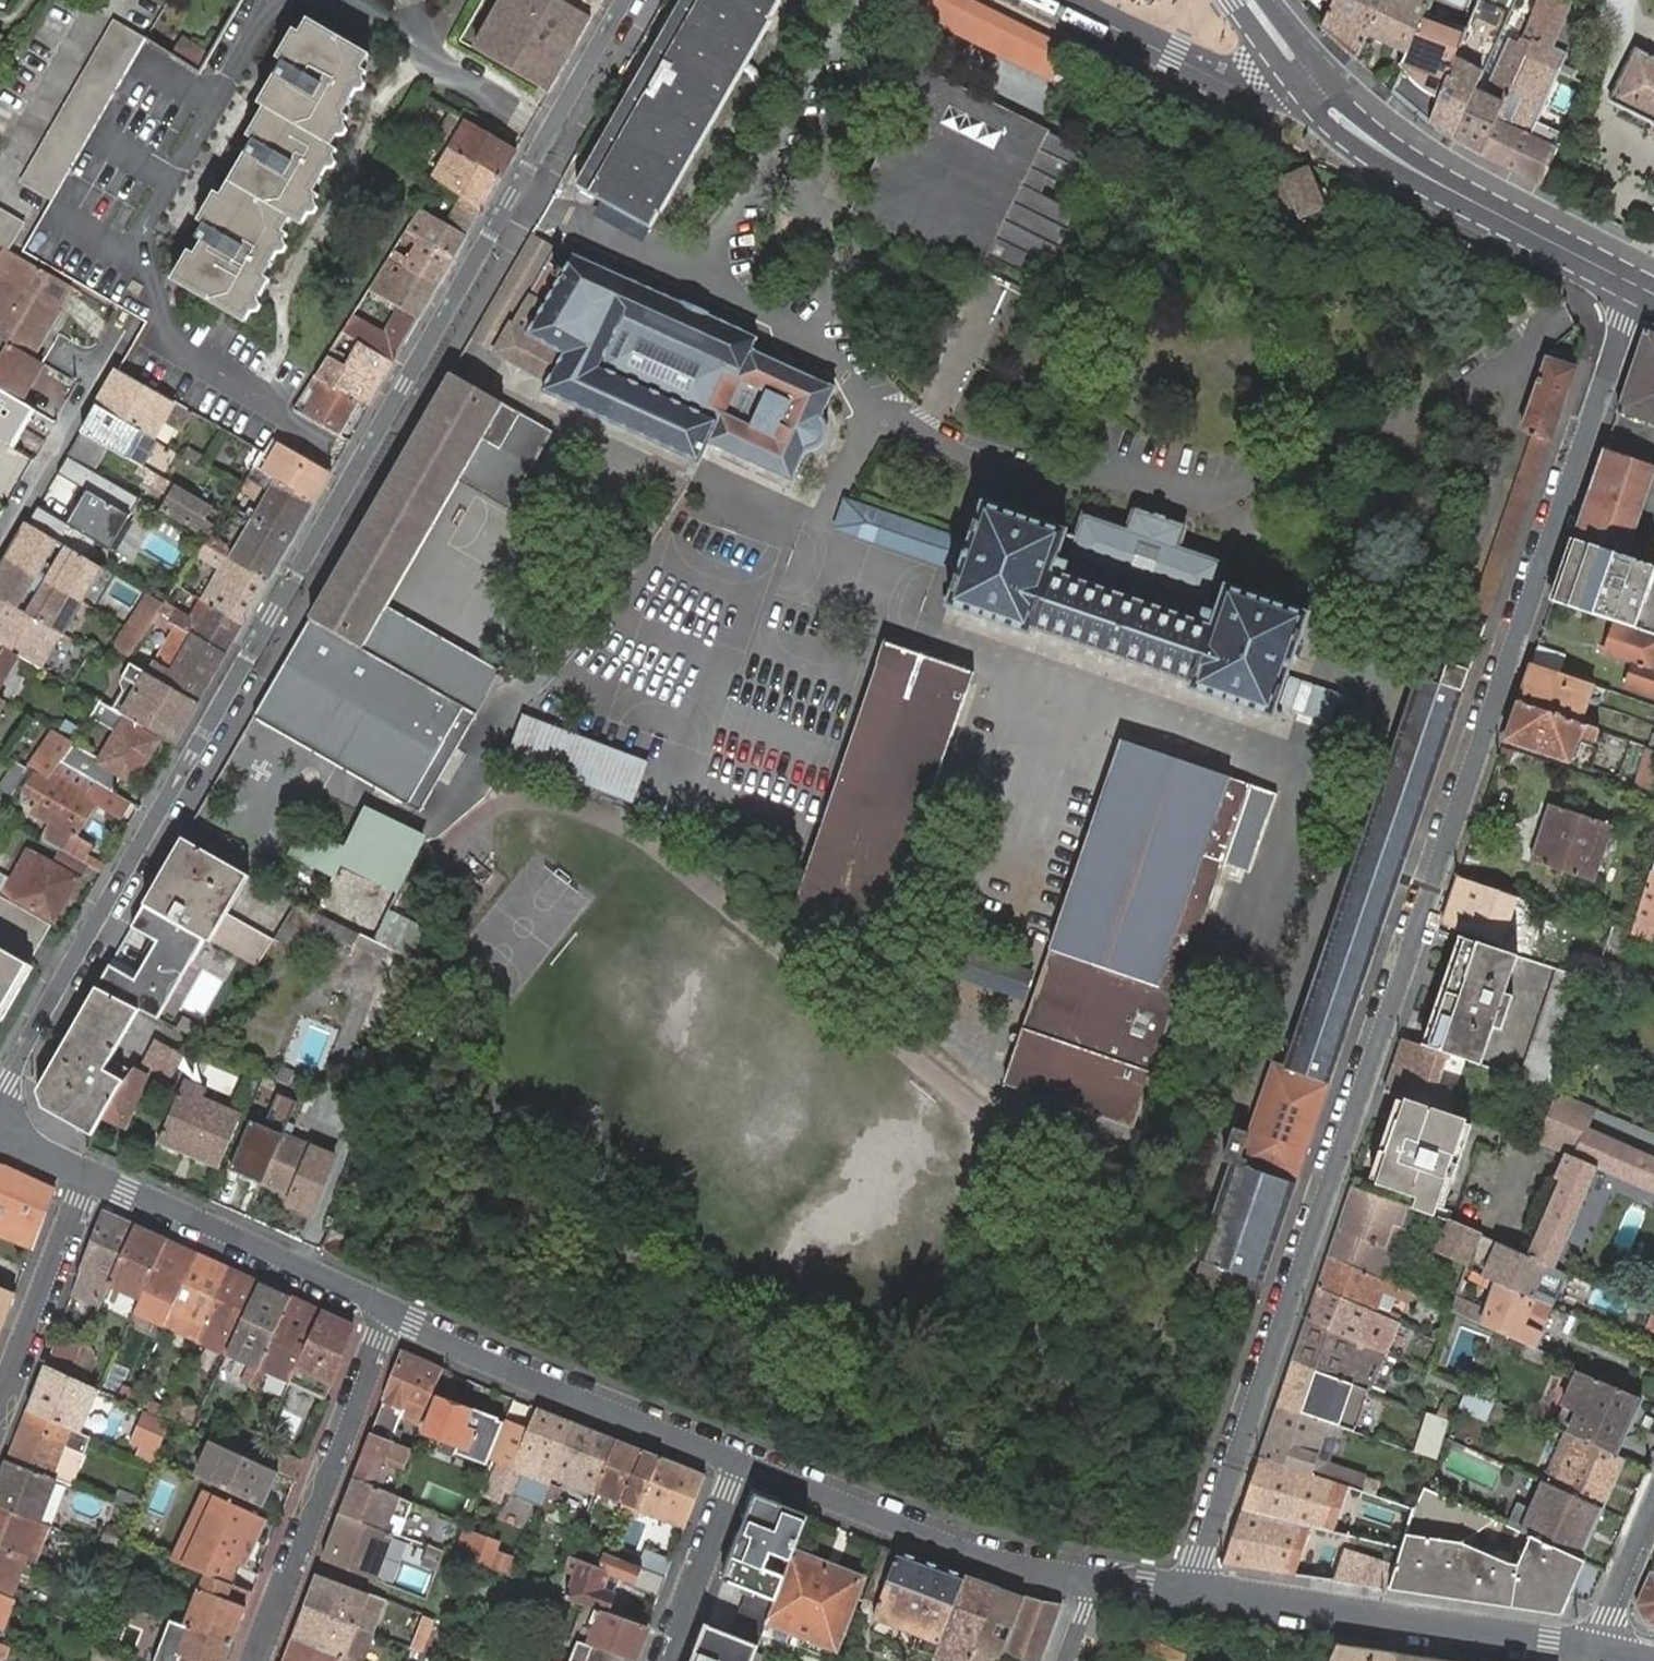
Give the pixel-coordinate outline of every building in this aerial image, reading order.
[(592,18),(562,0),(500,0),(472,48),(477,51),(549,93),(592,18)] [(592,18),(602,0),(562,0),(592,18)] [(652,229),(782,1),(780,0),(684,0),(577,187),(595,197),(619,211),(652,229)] [(931,2),(924,16),(1053,79),(1070,46),(978,0),(931,0),(931,2)] [(1334,3),(1322,28),(1356,59),(1368,35),(1385,0),(1336,0),(1334,3)] [(1368,35),(1405,54),(1413,38),(1424,14),(1430,0),(1385,0),(1368,35)] [(1473,92),(1481,75),(1514,0),(1478,0),(1455,62),(1453,64),(1430,123),(1452,138),(1473,92)] [(1523,35),(1522,38),(1531,42),(1526,56),(1560,71),(1574,77),(1577,71),(1563,64),(1568,53),(1554,46),(1573,0),(1537,0),(1523,35)] [(1406,65),(1392,92),(1413,110),(1430,123),(1453,64),(1465,34),(1424,14),(1413,38),(1405,54),(1401,63),(1406,65)] [(179,284),(241,320),(258,291),(265,278),(273,264),(268,261),(292,219),(298,222),(307,207),(323,179),(317,175),(334,147),(327,143),(352,101),(346,98),(353,85),(371,56),(312,22),(308,20),(276,76),(282,79),(274,94),(265,109),(271,112),(247,154),(252,157),(245,171),(237,185),(231,182),(197,239),(204,242),(196,255),(179,284)] [(87,69),(118,86),(135,57),(144,42),(146,39),(114,21),(87,69)] [(1503,106),(1526,56),(1531,42),(1522,38),(1523,35),(1512,31),(1485,91),(1487,99),(1473,92),(1452,138),(1481,155),(1496,121),(1503,106)] [(183,35),(171,54),(198,71),(200,73),(202,70),(212,52),(183,35)] [(1636,48),(1609,101),(1652,122),(1653,123),(1653,124),(1653,125),(1653,57),(1636,48)] [(1557,79),(1583,90),(1587,83),(1574,77),(1560,71),(1526,56),(1503,106),(1496,121),(1481,155),(1507,169),(1537,184),(1554,143),(1544,139),(1540,137),(1532,134),(1557,79)] [(21,182),(52,200),(91,133),(118,86),(87,69),(21,182)] [(987,256),(1045,285),(1107,161),(924,70),(863,193),(853,212),(978,273),(987,256)] [(500,178),(516,149),(468,121),(464,126),(474,132),(465,146),(456,141),(452,148),(461,154),(500,178)] [(474,132),(464,126),(456,141),(465,146),(474,132)] [(482,210),(500,178),(461,154),(452,148),(448,155),(457,161),(450,175),(440,169),(435,179),(438,181),(453,191),(468,201),(482,210)] [(448,155),(440,169),(450,175),(457,161),(448,155)] [(1282,177),(1300,220),(1328,208),(1310,166),(1282,177)] [(1207,190),(1206,192),(1206,194),(1206,196),(1207,197),(1207,198),(1208,198),(1209,199),(1210,200),(1211,200),(1212,200),(1213,200),(1215,200),(1216,200),(1217,199),(1218,199),(1218,198),(1219,197),(1220,196),(1220,195),(1220,194),(1220,193),(1220,191),(1219,191),(1219,189),(1218,189),(1217,188),(1215,187),(1214,187),(1213,187),(1212,187),(1211,187),(1210,187),(1209,188),(1208,188),(1207,189),(1207,190)] [(427,217),(419,212),(408,229),(416,235),(455,258),(466,238),(482,210),(468,201),(451,230),(427,217)] [(0,209),(0,246),(7,250),(8,250),(24,223),(0,209)] [(416,235),(408,229),(404,235),(417,243),(406,261),(393,253),(388,260),(437,288),(455,258),(416,235)] [(535,233),(474,340),(548,383),(543,391),(701,462),(710,443),(793,480),(798,470),(801,463),(806,451),(809,451),(812,451),(814,450),(816,449),(819,448),(821,447),(823,444),(825,442),(825,439),(826,437),(827,435),(828,432),(827,429),(827,426),(827,423),(825,421),(824,418),(822,416),(828,404),(831,397),(835,387),(752,349),(757,338),(575,256),(535,233)] [(8,250),(7,250),(0,261),(0,338),(12,345),(35,358),(38,354),(63,311),(61,311),(73,287),(43,270),(20,257),(10,252),(8,250)] [(437,288),(388,260),(384,267),(370,289),(400,307),(389,326),(392,327),(388,335),(385,333),(354,315),(349,322),(342,332),(347,335),(360,343),(368,347),(395,363),(401,352),(420,319),(437,288)] [(1653,425),(1653,334),(1646,330),(1618,411),(1653,425)] [(22,402),(42,368),(45,364),(43,363),(35,358),(12,345),(0,338),(0,388),(22,402)] [(360,343),(355,352),(346,368),(327,357),(315,376),(324,381),(359,402),(369,408),(395,363),(368,347),(360,343)] [(1575,366),(1578,358),(1557,350),(1554,358),(1551,358),(1527,430),(1539,434),(1551,438),(1575,366)] [(52,369),(41,392),(60,401),(71,378),(52,369)] [(138,381),(118,370),(111,382),(105,392),(110,395),(102,409),(117,417),(139,430),(143,433),(153,438),(165,418),(181,428),(190,412),(188,410),(138,381)] [(451,372),(254,715),(420,811),(476,712),(362,647),(386,605),(460,477),(483,437),(500,447),(520,411),(451,372)] [(324,381),(315,376),(309,385),(319,390),(311,405),(305,402),(303,405),(299,402),(294,410),(299,412),(340,435),(359,402),(324,381)] [(319,390),(309,385),(299,402),(303,405),(305,402),(311,405),(319,390)] [(7,427),(22,402),(0,388),(0,423),(7,427)] [(110,395),(105,392),(97,406),(102,409),(110,395)] [(102,409),(97,406),(82,432),(107,447),(123,456),(127,459),(131,454),(133,456),(136,451),(133,449),(143,433),(139,430),(117,417),(102,409)] [(510,506),(554,430),(520,411),(500,447),(483,437),(460,477),(510,506)] [(107,447),(82,432),(68,456),(93,471),(97,464),(98,463),(107,447)] [(1453,686),(1465,691),(1551,438),(1539,434),(1453,686)] [(314,502),(331,473),(273,439),(264,453),(256,467),(268,475),(314,502)] [(187,447),(182,455),(198,465),(203,456),(187,447)] [(1574,540),(1624,557),(1653,469),(1653,467),(1604,451),(1600,463),(1574,540)] [(93,471),(68,456),(59,472),(91,491),(71,525),(38,506),(27,524),(87,559),(98,541),(111,548),(140,499),(93,471)] [(148,470),(140,466),(138,472),(144,476),(148,470)] [(268,475),(256,467),(250,475),(263,483),(268,475)] [(173,485),(150,472),(147,478),(145,482),(167,495),(169,491),(173,485)] [(291,542),(314,502),(268,475),(263,483),(272,488),(258,512),(250,507),(245,515),(291,542)] [(272,488),(263,483),(250,507),(258,512),(272,488)] [(171,498),(164,511),(197,531),(208,538),(209,537),(215,528),(203,521),(211,507),(210,506),(178,488),(177,487),(174,494),(171,498)] [(958,541),(845,501),(835,528),(948,569),(958,541)] [(984,502),(970,542),(949,606),(1032,634),(1034,631),(1192,685),(1191,689),(1274,718),(1310,614),(1227,586),(1226,588),(1216,583),(1224,561),(1180,546),(1186,531),(1184,524),(1138,508),(1134,513),(1128,528),(1084,513),(1076,536),(1066,532),(1067,531),(984,502)] [(209,537),(208,538),(204,544),(268,581),(291,542),(245,515),(240,523),(249,528),(235,551),(226,547),(209,537)] [(240,523),(226,547),(235,551),(249,528),(240,523)] [(27,524),(8,558),(82,601),(102,567),(87,559),(27,524)] [(1574,540),(1553,602),(1617,623),(1635,629),(1653,574),(1653,568),(1646,565),(1624,557),(1574,540)] [(268,581),(204,544),(197,555),(222,569),(209,591),(194,583),(189,592),(195,596),(244,624),(268,581)] [(0,572),(0,599),(59,633),(63,635),(82,601),(8,558),(0,572)] [(1635,629),(1653,635),(1653,574),(1635,629)] [(164,604),(150,595),(115,650),(129,659),(141,642),(155,619),(158,613),(164,604)] [(165,603),(164,604),(158,613),(170,620),(227,654),(244,624),(195,596),(192,601),(199,606),(192,618),(165,603)] [(0,599),(0,645),(17,655),(40,667),(59,633),(0,599)] [(386,605),(362,647),(476,712),(500,670),(386,605)] [(147,672),(199,702),(227,654),(170,620),(166,627),(155,619),(141,642),(154,649),(167,629),(171,632),(147,672)] [(1635,629),(1617,623),(1606,655),(1635,666),(1628,686),(1653,694),(1653,635),(1635,629)] [(885,936),(895,908),(897,902),(899,895),(967,694),(974,672),(933,658),(921,654),(885,642),(810,863),(807,871),(807,873),(789,925),(826,938),(878,956),(885,936)] [(0,645),(0,685),(17,655),(0,645)] [(1537,648),(1531,664),(1559,674),(1565,658),(1537,648)] [(175,744),(199,702),(147,672),(131,663),(121,680),(123,692),(113,709),(142,726),(175,744)] [(1531,664),(1518,702),(1581,724),(1594,686),(1559,674),(1531,664)] [(1202,1267),(1262,1286),(1465,691),(1453,686),(1430,679),(1419,675),(1295,1036),(1285,1068),(1273,1064),(1234,1179),(1226,1202),(1225,1205),(1224,1206),(1221,1216),(1202,1267)] [(1632,701),(1628,713),(1653,720),(1653,707),(1632,701)] [(74,742),(60,762),(99,784),(109,767),(134,783),(159,741),(141,730),(142,726),(113,709),(101,702),(91,717),(106,727),(95,746),(78,736),(74,742)] [(1518,702),(1505,742),(1542,755),(1543,750),(1549,752),(1547,756),(1570,764),(1579,736),(1596,742),(1600,730),(1583,724),(1581,724),(1518,702)] [(525,717),(509,757),(632,803),(633,801),(648,764),(525,717)] [(48,779),(60,762),(74,742),(54,730),(29,769),(30,769),(48,779)] [(1179,994),(1180,993),(1225,863),(1203,857),(1230,777),(1123,740),(1051,949),(1049,953),(1046,964),(1024,1028),(1153,1072),(1178,996),(1179,994)] [(1651,747),(1650,752),(1647,751),(1640,775),(1635,791),(1653,798),(1653,748),(1651,747)] [(1631,773),(1640,775),(1647,751),(1638,749),(1631,773)] [(30,769),(29,769),(16,761),(0,788),(0,815),(1,815),(17,790),(30,769)] [(132,819),(139,806),(99,784),(60,762),(48,779),(30,769),(17,790),(42,802),(35,814),(52,823),(43,840),(60,849),(83,863),(93,847),(76,837),(98,799),(132,819)] [(1203,857),(1225,863),(1252,784),(1230,777),(1203,857)] [(1550,804),(1530,860),(1593,883),(1613,826),(1550,804)] [(374,940),(422,837),(364,809),(346,848),(303,828),(290,856),(333,877),(316,912),(374,940)] [(257,968),(274,940),(228,914),(250,876),(184,838),(145,905),(204,939),(211,943),(212,942),(257,968)] [(12,880),(28,850),(19,845),(2,875),(12,880)] [(83,863),(60,849),(52,863),(28,850),(12,880),(2,875),(0,874),(0,891),(54,922),(79,878),(86,864),(83,863)] [(1652,870),(1633,933),(1639,936),(1650,941),(1653,930),(1653,871),(1652,870)] [(1458,878),(1442,925),(1493,942),(1495,934),(1489,932),(1499,899),(1505,902),(1504,905),(1514,908),(1524,911),(1527,901),(1458,878)] [(10,996),(5,993),(12,981),(17,985),(22,988),(34,968),(28,965),(51,926),(0,897),(0,1015),(10,996)] [(1493,942),(1501,944),(1504,935),(1514,908),(1504,905),(1505,902),(1499,899),(1489,932),(1495,934),(1493,942)] [(380,1044),(412,958),(374,940),(316,912),(297,903),(274,940),(295,952),(305,932),(338,949),(352,956),(338,996),(369,1007),(359,1037),(380,1044)] [(204,939),(145,905),(132,928),(155,942),(133,980),(110,966),(97,988),(140,1009),(158,1018),(204,939)] [(1639,936),(1633,933),(1614,925),(1612,930),(1608,941),(1633,951),(1639,936)] [(1500,950),(1519,956),(1523,941),(1504,935),(1501,944),(1500,950)] [(1467,939),(1429,1048),(1446,1054),(1482,1066),(1495,1028),(1502,1031),(1513,997),(1506,994),(1519,956),(1500,950),(1467,939)] [(324,990),(338,996),(352,956),(338,949),(324,990)] [(1025,999),(1034,970),(969,949),(960,978),(1025,999)] [(1557,969),(1520,1079),(1556,1091),(1593,981),(1557,969)] [(43,1108),(93,1135),(102,1119),(120,1087),(125,1081),(131,1073),(132,1072),(111,1060),(126,1033),(140,1009),(97,988),(38,1091),(43,1108)] [(246,1052),(277,1063),(295,1017),(263,1006),(246,1052)] [(140,1009),(126,1033),(152,1046),(156,1040),(165,1022),(158,1018),(140,1009)] [(1134,1128),(1153,1072),(1024,1028),(1005,1084),(1134,1128)] [(1608,1043),(1594,1036),(1588,1051),(1603,1057),(1608,1043)] [(1403,1039),(1385,1091),(1406,1098),(1429,1106),(1435,1087),(1447,1091),(1451,1078),(1439,1074),(1446,1054),(1429,1048),(1403,1039)] [(120,1087),(102,1119),(127,1133),(157,1079),(169,1085),(183,1055),(156,1040),(152,1046),(146,1055),(132,1073),(131,1073),(125,1081),(120,1087)] [(214,1040),(211,1044),(219,1049),(221,1044),(214,1040)] [(159,1142),(220,1167),(249,1099),(238,1094),(231,1110),(203,1098),(206,1088),(185,1080),(159,1142)] [(1441,1110),(1447,1091),(1435,1087),(1429,1106),(1441,1110)] [(1558,1091),(1539,1142),(1567,1154),(1598,1167),(1653,1192),(1653,1153),(1588,1125),(1594,1108),(1569,1097),(1559,1092),(1558,1091)] [(289,1124),(294,1111),(290,1109),(286,1120),(280,1132),(260,1124),(266,1111),(271,1100),(263,1097),(231,1170),(262,1183),(284,1134),(289,1124)] [(1406,1098),(1376,1185),(1417,1198),(1413,1209),(1449,1221),(1452,1211),(1438,1207),(1468,1120),(1441,1110),(1429,1106),(1406,1098)] [(286,1120),(266,1111),(260,1124),(280,1132),(286,1120)] [(284,1134),(262,1183),(293,1197),(290,1204),(312,1214),(337,1157),(321,1151),(290,1137),(295,1126),(289,1124),(284,1134)] [(290,1137),(321,1151),(327,1138),(296,1125),(295,1126),(290,1137)] [(1598,1167),(1567,1154),(1557,1178),(1563,1181),(1530,1257),(1548,1265),(1554,1268),(1598,1167)] [(0,1166),(0,1234),(33,1247),(55,1190),(6,1168),(0,1166)] [(1352,1187),(1329,1257),(1385,1281),(1394,1255),(1392,1251),(1386,1248),(1393,1226),(1400,1228),(1407,1207),(1352,1187)] [(78,1282),(73,1293),(90,1301),(87,1305),(98,1311),(106,1294),(110,1283),(135,1226),(104,1212),(82,1271),(78,1282)] [(1481,1235),(1449,1221),(1435,1252),(1467,1266),(1481,1235)] [(167,1241),(135,1226),(110,1283),(141,1298),(167,1241)] [(1386,1248),(1392,1251),(1400,1228),(1393,1226),(1386,1248)] [(322,1251),(343,1260),(353,1240),(331,1230),(322,1251)] [(1481,1235),(1467,1266),(1466,1268),(1472,1271),(1474,1272),(1483,1250),(1495,1256),(1485,1277),(1498,1282),(1534,1298),(1548,1265),(1530,1257),(1481,1235)] [(198,1255),(167,1241),(141,1298),(135,1311),(166,1325),(198,1255)] [(229,1269),(198,1255),(166,1325),(198,1340),(229,1269)] [(1329,1257),(1318,1288),(1397,1322),(1400,1316),(1391,1312),(1396,1297),(1407,1301),(1411,1293),(1399,1287),(1385,1281),(1329,1257)] [(229,1269),(198,1340),(228,1353),(260,1284),(229,1269)] [(1456,1296),(1451,1311),(1530,1345),(1533,1347),(1540,1334),(1551,1306),(1534,1298),(1498,1282),(1485,1277),(1474,1272),(1472,1271),(1469,1278),(1495,1289),(1488,1310),(1456,1296)] [(1594,1285),(1580,1279),(1575,1289),(1590,1295),(1594,1285)] [(291,1297),(260,1284),(228,1353),(251,1364),(242,1383),(250,1387),(259,1367),(291,1297)] [(3,1325),(15,1293),(0,1287),(0,1333),(3,1325)] [(1318,1288),(1307,1319),(1383,1352),(1388,1354),(1390,1348),(1373,1340),(1378,1325),(1394,1332),(1398,1322),(1397,1322),(1318,1288)] [(321,1311),(291,1297),(259,1367),(250,1387),(259,1390),(268,1371),(290,1381),(321,1311)] [(353,1325),(321,1311),(290,1381),(326,1399),(354,1327),(353,1326),(353,1325)] [(1307,1319),(1293,1362),(1369,1390),(1372,1379),(1359,1374),(1365,1357),(1380,1362),(1383,1352),(1307,1319)] [(1533,1347),(1530,1345),(1525,1356),(1543,1363),(1547,1353),(1533,1347)] [(74,1363),(69,1376),(78,1380),(81,1382),(90,1363),(88,1353),(80,1350),(77,1357),(74,1363)] [(370,1435),(354,1478),(375,1487),(395,1495),(412,1451),(391,1442),(397,1426),(401,1417),(421,1425),(444,1368),(403,1350),(384,1401),(370,1435)] [(50,1352),(45,1365),(69,1376),(74,1363),(50,1352)] [(1359,1374),(1372,1379),(1380,1362),(1365,1357),(1359,1374)] [(1293,1362),(1278,1405),(1340,1427),(1352,1431),(1354,1431),(1369,1390),(1293,1362)] [(78,1380),(69,1376),(45,1365),(28,1411),(79,1432),(97,1388),(81,1382),(78,1380)] [(1463,1387),(1430,1372),(1428,1379),(1461,1393),(1463,1387)] [(129,1373),(117,1398),(130,1404),(142,1378),(129,1373)] [(1565,1432),(1616,1456),(1641,1398),(1588,1375),(1564,1432),(1565,1432)] [(1494,1400),(1469,1389),(1459,1409),(1485,1421),(1494,1400)] [(176,1398),(166,1421),(171,1423),(173,1424),(181,1427),(187,1430),(197,1407),(176,1398)] [(425,1433),(469,1450),(476,1432),(466,1428),(472,1411),(439,1399),(425,1433)] [(149,1410),(162,1416),(167,1406),(153,1400),(149,1410)] [(1442,1404),(1439,1416),(1451,1420),(1453,1421),(1457,1409),(1442,1404)] [(1278,1405),(1260,1457),(1359,1491),(1365,1475),(1328,1463),(1326,1470),(1315,1466),(1326,1432),(1337,1437),(1340,1427),(1278,1405)] [(506,1491),(542,1505),(550,1484),(553,1477),(575,1423),(537,1408),(530,1428),(513,1470),(498,1465),(486,1495),(502,1501),(506,1491)] [(79,1432),(28,1411),(8,1461),(48,1476),(51,1478),(56,1480),(72,1486),(91,1438),(79,1432)] [(162,1418),(147,1411),(134,1442),(160,1452),(171,1423),(166,1421),(162,1418)] [(1430,1412),(1417,1452),(1438,1460),(1451,1420),(1439,1416),(1430,1412)] [(418,1435),(421,1425),(401,1417),(397,1426),(418,1435)] [(506,1419),(489,1461),(498,1465),(513,1470),(530,1428),(506,1419)] [(553,1477),(595,1494),(596,1492),(617,1440),(575,1423),(553,1477)] [(192,1432),(187,1430),(181,1427),(173,1424),(165,1439),(173,1443),(164,1461),(238,1495),(244,1485),(209,1468),(212,1463),(196,1455),(205,1438),(192,1432)] [(212,1425),(205,1439),(223,1447),(228,1435),(229,1433),(212,1425)] [(1328,1463),(1337,1437),(1326,1432),(1315,1466),(1326,1470),(1328,1463)] [(1544,1482),(1602,1508),(1624,1459),(1616,1456),(1565,1432),(1544,1482)] [(229,1433),(228,1435),(223,1447),(254,1461),(260,1447),(229,1433)] [(645,1450),(617,1440),(596,1492),(624,1503),(645,1450)] [(260,1447),(254,1461),(271,1468),(295,1479),(300,1467),(302,1463),(261,1444),(260,1447)] [(705,1475),(645,1450),(624,1503),(685,1526),(705,1475)] [(1350,1584),(1389,1589),(1407,1534),(1414,1509),(1374,1496),(1359,1491),(1260,1457),(1224,1565),(1312,1578),(1350,1584)] [(0,1482),(0,1506),(39,1522),(56,1480),(51,1478),(48,1476),(8,1461),(0,1482)] [(1359,1491),(1374,1496),(1380,1480),(1365,1475),(1359,1491)] [(354,1478),(341,1513),(387,1530),(399,1534),(411,1502),(400,1497),(395,1495),(375,1487),(354,1478)] [(1580,1559),(1602,1508),(1544,1482),(1543,1482),(1521,1532),(1531,1536),(1580,1559)] [(550,1484),(542,1505),(552,1509),(560,1489),(550,1484)] [(1407,1534),(1389,1589),(1455,1599),(1518,1609),(1561,1615),(1569,1596),(1585,1561),(1580,1559),(1531,1536),(1518,1564),(1508,1563),(1462,1542),(1495,1520),(1472,1509),(1431,1491),(1429,1490),(1427,1489),(1425,1488),(1414,1509),(1407,1534)] [(185,1539),(246,1566),(267,1519),(207,1491),(185,1539)] [(759,1645),(769,1619),(776,1600),(794,1554),(809,1516),(756,1495),(724,1579),(751,1590),(733,1635),(707,1625),(693,1660),(752,1660),(759,1645)] [(1477,1498),(1472,1509),(1495,1520),(1497,1521),(1502,1508),(1477,1498)] [(25,1560),(37,1564),(51,1526),(39,1522),(0,1506),(0,1550),(25,1560)] [(123,1531),(107,1526),(101,1541),(117,1548),(123,1531)] [(497,1553),(500,1544),(464,1531),(457,1552),(510,1572),(515,1559),(497,1553)] [(425,1544),(407,1592),(427,1599),(445,1552),(425,1544)] [(899,1551),(884,1546),(865,1597),(880,1604),(875,1615),(891,1622),(889,1626),(885,1637),(935,1656),(937,1650),(941,1640),(943,1636),(966,1575),(899,1551)] [(641,1548),(634,1564),(666,1577),(672,1561),(641,1548)] [(26,1603),(29,1594),(14,1588),(13,1590),(5,1587),(14,1565),(21,1567),(25,1560),(0,1550),(0,1593),(10,1597),(15,1599),(26,1603)] [(597,1608),(607,1612),(615,1592),(621,1577),(627,1562),(604,1553),(597,1568),(570,1557),(555,1593),(597,1608)] [(776,1600),(769,1619),(838,1647),(864,1582),(794,1554),(776,1600)] [(363,1559),(358,1573),(384,1583),(389,1568),(363,1559)] [(13,1590),(14,1588),(21,1567),(14,1565),(5,1587),(13,1590)] [(1653,1624),(1653,1572),(1650,1572),(1636,1605),(1648,1624),(1653,1624)] [(355,1626),(373,1633),(385,1599),(368,1593),(318,1574),(305,1606),(355,1626)] [(189,1626),(232,1643),(246,1607),(252,1592),(229,1584),(207,1575),(202,1590),(201,1589),(187,1625),(189,1626)] [(966,1575),(943,1636),(941,1640),(937,1650),(964,1660),(972,1660),(975,1653),(976,1649),(1000,1588),(966,1575)] [(1000,1588),(976,1649),(975,1653),(985,1657),(989,1644),(995,1646),(990,1659),(995,1660),(1000,1660),(1004,1650),(1025,1597),(1000,1588)] [(133,1591),(129,1602),(141,1607),(146,1596),(133,1591)] [(4,1628),(15,1599),(10,1597),(0,1593),(0,1626),(4,1628)] [(1025,1597),(1004,1650),(1033,1660),(1041,1660),(1061,1607),(1060,1605),(1036,1601),(1025,1597)] [(305,1606),(293,1639),(343,1658),(355,1626),(305,1606)] [(635,1658),(647,1627),(607,1612),(597,1608),(592,1621),(598,1623),(591,1642),(635,1658)] [(423,1615),(411,1648),(422,1651),(434,1620),(423,1615)] [(232,1643),(189,1626),(181,1647),(174,1645),(172,1651),(178,1653),(176,1660),(177,1660),(225,1660),(232,1643)] [(355,1626),(343,1658),(351,1660),(363,1660),(374,1633),(373,1633),(355,1626)] [(343,1658),(293,1639),(284,1660),(351,1660),(343,1658)] [(635,1658),(591,1642),(590,1646),(578,1641),(571,1660),(634,1660),(635,1658)] [(10,1646),(0,1642),(0,1650),(7,1653),(10,1646)] [(1331,1660),(1396,1660),(1398,1654),(1372,1650),(1338,1645),(1331,1660)] [(972,1660),(995,1660),(990,1659),(985,1657),(975,1653),(972,1660)]
